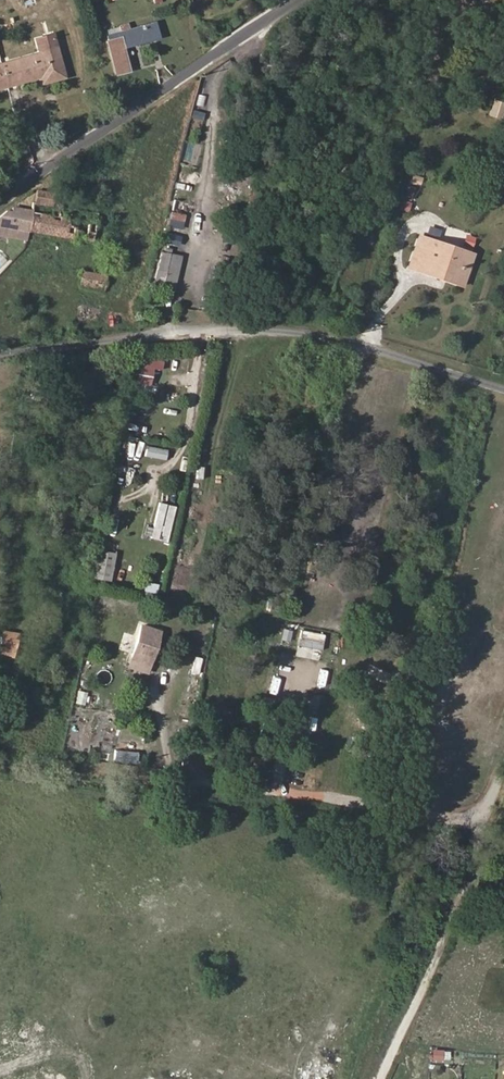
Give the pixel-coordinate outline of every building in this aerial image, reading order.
[(158,38),(154,23),(108,36),(110,41),(108,41),(116,74),(129,71),(123,48),(158,38)] [(38,54),(56,49),(53,36),(34,41),(38,54)] [(2,64),(8,86),(42,77),(49,75),(51,82),(65,78),(56,49),(38,54),(2,64)] [(8,86),(2,64),(0,64),(0,88),(8,86)] [(44,84),(51,82),(49,75),(42,77),(44,84)] [(494,102),(491,112),(500,116),(503,105),(494,102)] [(190,121),(208,126),(211,115),(193,110),(190,121)] [(205,142),(206,136),(191,133),(190,139),(205,142)] [(409,184),(421,186),(423,176),(411,174),(409,184)] [(408,185),(404,198),(411,200),(415,187),(408,185)] [(32,211),(28,231),(92,242),(99,213),(72,209),(70,220),(51,216),(52,205),(55,193),(36,190),(32,211)] [(400,210),(409,212),(411,201),(403,199),(400,210)] [(70,220),(72,209),(52,205),(51,216),(70,220)] [(28,231),(32,211),(13,207),(13,211),(8,210),(0,217),(0,226),(11,228),(28,231)] [(0,226),(0,234),(9,236),(11,228),(0,226)] [(9,236),(27,239),(28,231),(11,228),(9,236)] [(163,243),(172,245),(175,233),(166,231),(163,243)] [(474,234),(464,236),(466,247),(476,244),(474,234)] [(409,267),(429,274),(431,269),(448,274),(446,280),(461,285),(471,253),(420,236),(409,267)] [(153,285),(162,286),(169,254),(160,252),(153,285)] [(173,289),(180,256),(169,254),(162,286),(173,289)] [(431,269),(429,274),(446,280),(448,274),(431,269)] [(104,288),(107,276),(83,271),(80,283),(104,288)] [(135,381),(148,385),(153,368),(139,365),(135,381)] [(159,404),(176,406),(179,390),(162,387),(159,404)] [(161,431),(168,432),(169,420),(162,419),(161,431)] [(165,540),(173,505),(158,502),(150,537),(165,540)] [(109,577),(114,549),(97,546),(92,574),(109,577)] [(142,593),(154,597),(159,585),(146,581),(142,593)] [(132,657),(149,661),(158,631),(142,626),(132,657)] [(17,630),(3,628),(0,649),(0,651),(14,653),(17,630)] [(324,634),(301,631),(299,645),(321,649),(324,634)] [(75,703),(85,705),(87,692),(78,690),(75,703)] [(276,761),(274,780),(284,781),(286,762),(276,761)]
